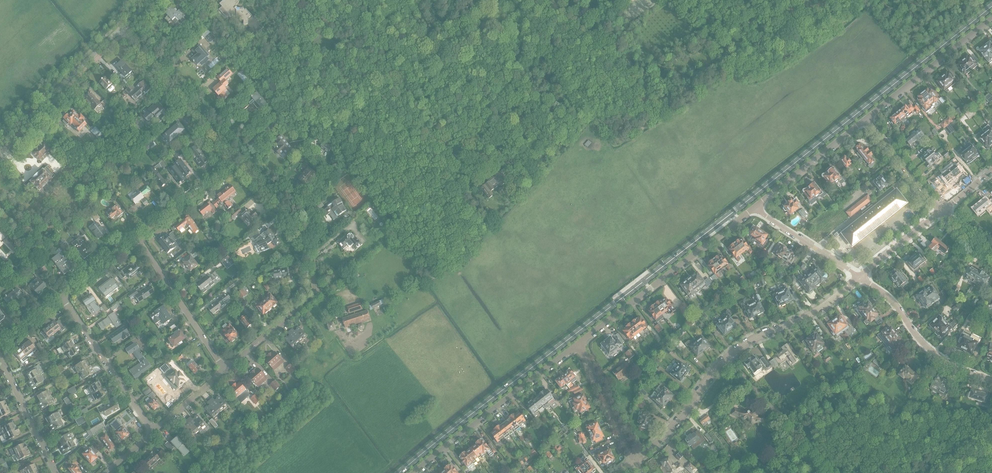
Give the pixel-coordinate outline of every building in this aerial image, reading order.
[(233,16),(240,16),(240,20),(244,20),(244,24),(248,24),(248,25),(251,28),(249,31),(254,36),(263,28),(246,10),(245,10),(244,9),(238,8),(236,6),(239,2),(237,0),(224,0),(220,3),(223,6),(219,10),(225,16),(226,16),(227,17),(228,17),(229,17),(230,16),(231,15),(232,16),(233,16)] [(184,18),(185,16),(190,12),(184,6),(180,10),(177,12),(177,11),(177,10),(177,9),(176,9),(175,10),(172,7),(169,9),(167,10),(168,11),(165,13),(168,16),(165,19),(169,23),(172,20),(176,24),(179,21),(182,24),(186,20),(184,18)] [(210,42),(215,38),(211,33),(206,37),(210,42)] [(207,57),(209,55),(200,45),(195,49),(199,54),(193,59),(192,59),(194,61),(193,61),(194,62),(195,62),(197,65),(198,65),(202,62),(204,64),(209,59),(207,57)] [(980,50),(982,52),(981,52),(990,64),(991,62),(991,55),(985,47),(980,50)] [(967,57),(964,60),(972,70),(978,66),(975,62),(973,59),(970,56),(968,58),(967,57)] [(961,64),(959,66),(961,68),(960,69),(963,72),(963,71),(966,75),(972,70),(964,60),(960,63),(961,64)] [(132,71),(123,61),(116,66),(126,77),(132,71)] [(228,97),(228,96),(225,92),(227,90),(225,87),(229,84),(225,80),(232,74),(228,68),(219,76),(217,77),(222,82),(221,82),(213,89),(219,96),(220,95),(224,100),(228,97)] [(947,73),(943,76),(952,87),(957,82),(954,78),(955,78),(953,75),(952,75),(950,73),(948,74),(947,73)] [(940,80),(938,82),(940,85),(942,88),(943,88),(946,91),(952,87),(943,76),(940,79),(940,80)] [(112,92),(115,89),(115,87),(105,77),(105,78),(100,82),(101,82),(100,82),(110,92),(112,92)] [(121,78),(119,80),(126,88),(128,86),(121,78)] [(127,94),(129,93),(136,101),(151,89),(144,81),(135,89),(132,85),(125,91),(127,94)] [(930,88),(924,93),(932,104),(934,102),(935,104),(939,100),(930,88)] [(100,104),(89,92),(83,98),(94,109),(100,104)] [(241,106),(244,109),(253,103),(258,109),(260,106),(264,110),(268,106),(265,103),(266,102),(257,92),(252,97),(248,100),(241,106)] [(980,92),(975,96),(979,101),(984,97),(980,92)] [(273,102),(273,101),(278,97),(275,93),(269,98),(273,102)] [(924,93),(917,98),(924,107),(923,108),(922,109),(924,110),(926,113),(929,110),(930,111),(932,110),(932,108),(931,108),(934,106),(932,104),(924,93)] [(105,99),(101,103),(105,107),(110,103),(105,99)] [(144,114),(145,114),(146,115),(144,117),(148,121),(151,118),(154,115),(157,117),(156,118),(159,120),(161,121),(163,119),(162,117),(164,115),(169,114),(173,111),(168,106),(164,109),(159,103),(155,106),(154,105),(149,110),(146,107),(141,111),(144,114)] [(906,106),(901,110),(907,117),(907,118),(911,115),(912,114),(913,115),(917,112),(917,113),(920,111),(916,106),(914,108),(911,105),(908,107),(906,106)] [(901,110),(896,114),(903,123),(903,122),(906,119),(905,119),(907,117),(901,110)] [(64,120),(63,121),(66,125),(68,123),(70,125),(72,124),(76,128),(75,128),(78,132),(80,131),(86,125),(82,121),(84,119),(80,115),(78,117),(72,111),(68,115),(67,114),(67,115),(66,115),(64,117),(64,118),(63,118),(64,120)] [(896,114),(891,118),(893,121),(892,123),(894,126),(898,123),(900,125),(901,124),(903,123),(896,114)] [(950,117),(945,121),(949,125),(950,125),(953,121),(950,117)] [(945,121),(941,124),(944,129),(945,128),(949,125),(945,121)] [(180,125),(180,124),(179,125),(178,124),(174,128),(173,130),(171,128),(161,137),(164,139),(165,138),(169,141),(168,141),(169,142),(170,140),(171,141),(178,136),(177,135),(179,133),(180,134),(183,131),(183,130),(184,128),(183,128),(180,125)] [(983,130),(985,133),(991,142),(991,130),(989,126),(989,125),(983,130)] [(103,134),(96,127),(92,131),(96,135),(95,136),(98,139),(103,134)] [(913,135),(907,141),(910,145),(918,140),(924,135),(920,130),(917,133),(915,131),(912,133),(913,135)] [(977,135),(988,149),(991,147),(990,147),(991,145),(991,142),(985,133),(981,135),(980,133),(977,135)] [(282,135),(280,137),(277,134),(274,137),(277,140),(279,143),(277,145),(279,146),(275,149),(280,155),(284,151),(287,154),(292,149),(284,139),(285,138),(282,135)] [(148,150),(154,144),(151,141),(145,146),(148,150)] [(333,147),(325,141),(320,148),(329,153),(333,147)] [(47,152),(51,149),(44,142),(32,153),(39,160),(42,157),(44,159),(50,154),(47,152)] [(969,146),(966,149),(974,160),(978,157),(977,156),(979,155),(970,143),(967,145),(969,146)] [(178,148),(182,153),(187,149),(183,144),(178,148)] [(860,144),(855,148),(859,152),(857,153),(861,158),(863,157),(869,151),(866,147),(864,149),(860,144)] [(189,151),(201,167),(208,162),(196,146),(189,151)] [(922,156),(920,158),(922,160),(924,159),(926,161),(936,154),(934,152),(936,150),(934,147),(922,156)] [(182,155),(177,148),(172,152),(177,159),(182,155)] [(961,150),(958,152),(968,164),(970,162),(971,163),(974,160),(966,149),(962,152),(961,150)] [(863,157),(861,158),(862,160),(864,159),(869,165),(868,166),(870,167),(871,168),(874,166),(874,164),(873,163),(875,161),(871,157),(872,155),(869,151),(863,157)] [(936,154),(926,161),(928,164),(926,166),(929,169),(931,167),(930,167),(942,157),(938,152),(936,154)] [(843,166),(844,165),(846,168),(849,165),(851,168),(854,166),(852,164),(845,156),(840,160),(842,162),(840,163),(843,166)] [(175,164),(185,177),(189,174),(190,174),(191,173),(181,160),(175,164)] [(158,173),(162,169),(160,163),(154,168),(149,172),(161,188),(166,183),(158,173)] [(954,163),(932,181),(943,195),(966,178),(954,163)] [(185,177),(175,164),(174,165),(176,166),(170,171),(174,176),(173,177),(173,178),(174,179),(175,179),(176,178),(180,184),(182,183),(181,183),(186,179),(185,177)] [(51,179),(55,176),(49,170),(51,167),(49,165),(43,170),(39,173),(33,179),(27,185),(31,189),(34,186),(39,192),(52,179),(51,179)] [(297,183),(302,187),(304,184),(306,186),(312,179),(313,179),(317,174),(308,167),(304,171),(305,172),(299,179),(299,180),(297,183)] [(831,167),(826,171),(827,173),(834,182),(836,184),(839,182),(841,185),(844,182),(843,181),(833,168),(832,167),(831,167)] [(488,181),(480,186),(489,198),(493,196),(493,195),(494,194),(492,191),(495,189),(492,186),(499,181),(503,185),(507,181),(504,178),(510,174),(506,168),(505,168),(505,169),(500,172),(499,172),(495,175),(496,175),(488,181)] [(830,186),(834,182),(827,173),(825,175),(823,174),(822,175),(822,177),(823,178),(830,186)] [(877,176),(872,180),(877,186),(885,180),(885,179),(883,176),(882,176),(879,178),(877,176)] [(885,180),(877,186),(880,191),(889,184),(885,180)] [(815,197),(818,195),(820,196),(822,198),(824,196),(814,183),(813,183),(812,182),(807,186),(815,197)] [(143,196),(151,191),(147,185),(139,191),(137,188),(133,191),(136,194),(130,198),(136,205),(141,200),(144,205),(148,202),(143,196)] [(224,204),(228,209),(230,208),(231,207),(230,207),(232,205),(230,202),(229,200),(228,200),(227,199),(236,192),(231,185),(217,196),(222,203),(223,202),(224,204)] [(813,198),(815,197),(807,186),(807,187),(808,188),(805,190),(804,190),(803,191),(803,192),(810,201),(811,201),(813,203),(816,201),(813,198)] [(900,196),(896,199),(893,194),(875,209),(872,205),(862,213),(864,217),(846,231),(850,235),(846,238),(852,245),(905,203),(900,196)] [(801,202),(803,205),(805,203),(803,200),(802,201),(798,196),(795,198),(799,203),(801,202)] [(337,217),(346,211),(347,211),(342,203),(343,203),(340,198),(332,203),(327,207),(327,208),(323,211),(326,216),(330,214),(334,220),(338,218),(337,217)] [(785,211),(786,211),(787,211),(791,215),(792,215),(794,214),(794,212),(798,209),(796,206),(799,203),(795,199),(792,202),(791,200),(788,202),(789,203),(783,208),(783,209),(785,211)] [(974,209),(976,211),(979,215),(985,211),(986,210),(985,209),(987,208),(989,211),(991,213),(991,201),(990,203),(986,199),(974,209)] [(217,208),(219,206),(215,201),(211,204),(209,202),(198,210),(203,216),(209,211),(210,212),(212,211),(214,214),(217,212),(214,208),(216,207),(217,208)] [(109,209),(111,212),(108,215),(111,219),(116,215),(118,217),(119,217),(120,218),(123,215),(122,214),(123,213),(116,205),(114,207),(113,206),(109,209)] [(236,216),(241,211),(239,208),(230,216),(233,220),(237,216),(236,216)] [(251,214),(247,209),(246,208),(242,212),(243,213),(239,217),(243,222),(247,219),(250,222),(258,216),(254,211),(251,214)] [(807,215),(804,211),(803,209),(799,212),(803,218),(807,215)] [(95,221),(100,217),(96,212),(91,216),(95,221)] [(186,230),(189,227),(194,234),(200,229),(189,215),(180,222),(181,223),(176,226),(179,231),(184,227),(186,230)] [(821,224),(817,228),(822,235),(836,223),(831,216),(826,220),(824,219),(820,222),(821,224)] [(98,223),(91,229),(98,239),(105,233),(98,223)] [(756,240),(761,232),(756,228),(755,228),(754,228),(753,229),(752,229),(750,231),(751,232),(750,233),(751,234),(751,235),(753,236),(753,237),(756,239),(755,240),(756,240)] [(276,238),(268,229),(264,232),(262,234),(266,238),(265,239),(264,239),(259,241),(261,243),(257,245),(261,253),(269,249),(267,245),(272,241),(277,246),(281,243),(276,238)] [(212,243),(217,238),(211,231),(206,235),(212,243)] [(168,254),(182,243),(174,232),(169,235),(168,234),(159,241),(168,254)] [(756,240),(755,241),(763,246),(767,241),(764,240),(767,236),(761,232),(756,240)] [(261,236),(258,233),(251,239),(253,241),(261,236)] [(350,235),(349,235),(348,234),(347,236),(346,237),(340,243),(341,244),(340,245),(342,247),(343,247),(344,248),(347,245),(349,247),(351,247),(353,245),(356,249),(361,245),(353,235),(352,235),(350,235)] [(76,240),(88,256),(93,252),(80,237),(76,240)] [(17,253),(20,251),(9,238),(5,242),(15,252),(15,251),(17,253)] [(931,245),(929,247),(933,253),(939,248),(945,254),(949,249),(935,238),(931,242),(933,244),(931,245)] [(752,253),(749,249),(741,239),(739,240),(738,240),(736,242),(735,243),(742,253),(747,250),(750,254),(752,253)] [(84,260),(88,256),(76,240),(71,244),(75,249),(77,251),(84,260)] [(738,257),(742,253),(735,243),(734,244),(733,244),(730,246),(730,247),(729,248),(736,258),(738,261),(740,260),(738,257)] [(782,259),(788,250),(785,249),(786,248),(783,246),(782,247),(780,247),(779,249),(777,248),(774,253),(777,255),(782,259)] [(782,259),(788,262),(791,264),(792,264),(794,260),(795,261),(798,256),(794,253),(791,251),(790,252),(788,250),(782,259)] [(56,256),(68,271),(73,268),(61,252),(56,256)] [(921,254),(919,255),(917,253),(915,254),(911,256),(919,266),(926,261),(921,254)] [(715,259),(714,260),(721,269),(725,266),(728,270),(730,268),(728,264),(720,255),(718,256),(717,256),(715,258),(715,259)] [(64,275),(68,271),(56,256),(51,259),(55,264),(54,266),(56,268),(57,267),(64,275)] [(191,256),(183,262),(180,264),(183,268),(186,266),(191,271),(198,265),(191,256)] [(919,266),(911,256),(908,259),(909,259),(905,262),(914,272),(920,267),(919,266)] [(714,260),(713,260),(712,260),(709,262),(710,263),(708,264),(715,274),(721,269),(714,260)] [(39,270),(40,270),(45,266),(41,261),(36,266),(39,270)] [(140,270),(140,271),(133,262),(129,265),(132,268),(124,273),(122,270),(119,272),(124,278),(127,275),(130,278),(139,271),(141,274),(142,273),(140,270)] [(293,281),(290,268),(284,270),(284,271),(281,271),(274,272),(275,278),(286,276),(287,282),(293,281)] [(823,274),(823,275),(817,268),(812,272),(820,284),(826,279),(826,278),(827,278),(827,277),(827,276),(826,275),(825,274),(824,274),(823,274)] [(974,283),(980,273),(972,268),(969,273),(967,273),(966,275),(967,276),(966,278),(974,283)] [(909,283),(900,272),(898,273),(895,269),(892,272),(894,275),(892,277),(891,277),(892,278),(892,280),(894,282),(895,282),(899,287),(900,287),(902,285),(903,287),(909,283)] [(12,276),(6,270),(3,273),(9,279),(9,278),(15,284),(18,282),(12,276)] [(990,277),(985,274),(985,273),(981,271),(980,273),(974,283),(983,288),(990,277)] [(820,284),(812,272),(811,272),(812,273),(805,278),(805,277),(814,289),(813,288),(816,286),(817,287),(820,284)] [(704,282),(701,278),(702,278),(699,275),(697,273),(695,274),(692,277),(700,288),(700,287),(699,286),(702,284),(703,285),(704,285),(706,284),(708,286),(713,283),(709,278),(704,282)] [(719,279),(718,278),(720,276),(718,274),(716,275),(715,274),(711,277),(714,282),(719,279)] [(211,275),(209,276),(197,285),(201,291),(201,290),(204,293),(207,291),(204,288),(210,284),(211,286),(214,284),(213,282),(213,281),(215,280),(211,275)] [(42,282),(38,277),(28,286),(31,290),(32,289),(37,294),(46,287),(45,286),(47,285),(43,281),(42,282)] [(698,289),(700,288),(692,277),(690,278),(688,278),(686,279),(686,281),(694,291),(697,288),(698,289)] [(813,290),(814,289),(805,277),(799,282),(808,293),(810,292),(810,293),(814,290),(813,290)] [(120,286),(113,278),(111,280),(110,279),(99,288),(106,297),(117,288),(117,287),(120,286)] [(228,286),(230,289),(235,285),(236,286),(240,283),(237,279),(228,286)] [(693,291),(694,291),(686,281),(681,285),(683,288),(682,288),(687,294),(691,299),(696,295),(693,291)] [(788,286),(786,287),(785,285),(779,289),(786,304),(790,302),(789,301),(792,300),(789,292),(791,291),(788,286)] [(135,289),(128,295),(130,298),(134,295),(139,302),(154,292),(150,286),(138,294),(135,289)] [(19,292),(20,291),(17,288),(13,291),(10,288),(7,291),(3,294),(5,297),(3,299),(7,304),(16,297),(19,300),(23,298),(19,292)] [(935,303),(940,299),(939,298),(940,297),(933,288),(930,290),(929,288),(926,290),(918,296),(920,299),(919,300),(920,301),(919,302),(919,303),(919,304),(920,304),(921,305),(922,304),(923,305),(924,305),(927,309),(935,303)] [(782,306),(786,304),(779,289),(770,293),(771,297),(773,300),(775,299),(778,306),(781,305),(782,306)] [(953,298),(946,289),(942,292),(948,301),(953,298)] [(276,304),(278,302),(269,293),(268,294),(269,296),(266,298),(265,297),(273,306),(274,305),(275,305),(276,304)] [(223,308),(226,305),(225,303),(230,299),(230,298),(228,294),(218,301),(209,308),(213,314),(219,310),(219,311),(223,308)] [(86,306),(90,304),(96,313),(101,309),(95,300),(91,295),(82,301),(86,306)] [(764,312),(760,305),(761,305),(757,296),(754,297),(755,299),(754,300),(754,301),(751,303),(757,315),(764,312)] [(268,310),(273,306),(265,297),(263,299),(264,300),(261,303),(268,310)] [(113,311),(123,303),(121,300),(110,308),(113,311)] [(654,305),(662,315),(666,312),(669,315),(671,313),(668,310),(661,300),(659,302),(658,301),(655,303),(655,305),(654,305)] [(373,309),(380,305),(381,305),(379,301),(371,305),(372,305),(369,307),(371,310),(372,311),(374,310),(373,309)] [(757,315),(751,303),(747,305),(747,303),(745,304),(745,302),(742,303),(746,313),(747,312),(750,319),(757,315)] [(861,317),(863,316),(872,309),(870,307),(871,306),(868,302),(864,305),(863,304),(859,307),(861,310),(858,313),(861,317)] [(266,312),(268,310),(261,303),(258,305),(257,303),(255,305),(256,307),(256,308),(258,310),(259,310),(263,314),(265,313),(267,312),(266,312)] [(340,310),(340,311),(341,316),(363,309),(361,303),(340,310)] [(689,308),(685,304),(684,304),(685,304),(683,306),(682,306),(681,307),(681,309),(684,313),(686,314),(687,313),(688,314),(688,313),(687,311),(686,310),(689,308)] [(155,324),(161,320),(163,324),(172,319),(163,305),(155,311),(155,312),(150,316),(155,324)] [(654,305),(654,306),(652,305),(650,307),(650,309),(648,310),(656,320),(658,323),(660,321),(659,320),(660,320),(658,318),(662,315),(654,305)] [(883,321),(878,314),(875,311),(874,311),(872,309),(863,316),(867,320),(864,322),(867,325),(871,322),(874,320),(878,325),(883,321)] [(345,328),(370,319),(368,310),(342,319),(345,328)] [(117,327),(121,324),(114,312),(109,316),(106,317),(107,318),(98,324),(101,329),(111,323),(110,322),(112,321),(117,327)] [(722,320),(731,332),(735,329),(734,328),(737,326),(732,320),(733,320),(726,312),(724,314),(725,315),(724,316),(725,318),(722,320)] [(935,333),(947,321),(945,319),(945,318),(944,317),(945,316),(943,314),(940,317),(940,316),(938,318),(937,317),(937,318),(937,317),(934,320),(934,321),(935,322),(931,326),(934,328),(932,330),(935,333)] [(251,326),(253,324),(247,317),(245,318),(243,316),(241,318),(242,320),(241,321),(247,329),(249,327),(250,328),(251,326)] [(834,320),(842,332),(843,331),(844,331),(849,327),(847,324),(846,325),(839,316),(834,320)] [(631,323),(640,336),(641,336),(639,334),(647,328),(647,327),(639,317),(636,320),(634,319),(632,321),(631,323)] [(720,318),(717,321),(716,320),(713,322),(720,330),(725,336),(727,334),(728,335),(731,332),(722,320),(720,318)] [(48,325),(55,334),(61,329),(62,331),(65,329),(59,320),(55,322),(54,321),(48,325)] [(841,332),(842,332),(834,320),(828,324),(832,330),(830,332),(833,335),(835,334),(837,336),(841,333),(841,332)] [(954,329),(958,325),(954,321),(951,324),(950,324),(949,324),(947,321),(935,333),(938,336),(940,335),(943,338),(947,334),(951,331),(950,330),(952,328),(954,329)] [(173,322),(167,326),(170,331),(176,327),(173,322)] [(640,336),(631,323),(630,324),(629,323),(626,325),(626,327),(623,330),(631,340),(634,338),(635,340),(640,336)] [(652,325),(659,333),(664,329),(660,323),(658,324),(657,324),(657,325),(655,326),(653,324),(652,325)] [(231,342),(232,342),(235,340),(234,339),(239,335),(233,328),(230,324),(228,326),(226,324),(223,327),(224,329),(222,330),(225,334),(224,335),(229,340),(231,342)] [(46,340),(55,334),(48,325),(43,330),(43,331),(40,333),(46,340)] [(308,337),(301,329),(302,328),(303,328),(303,327),(302,327),(302,326),(300,326),(299,327),(296,329),(297,330),(295,331),(293,329),(290,331),(301,343),(308,337)] [(687,331),(683,326),(677,332),(681,337),(687,331)] [(128,333),(124,327),(109,337),(113,343),(121,337),(123,340),(128,336),(126,334),(128,333)] [(886,341),(895,334),(893,332),(894,331),(891,327),(887,331),(886,329),(879,334),(882,338),(883,337),(886,341)] [(173,347),(185,339),(180,331),(168,339),(173,347)] [(294,349),(301,343),(290,331),(287,333),(290,336),(288,337),(287,337),(285,339),(294,349)] [(963,352),(971,338),(968,336),(968,335),(967,335),(968,333),(965,331),(963,335),(962,337),(961,337),(958,341),(959,342),(957,346),(960,348),(959,350),(963,352)] [(811,336),(821,350),(823,349),(822,349),(825,347),(823,344),(824,344),(817,334),(815,335),(814,334),(811,336)] [(891,349),(894,347),(898,344),(897,343),(901,340),(897,335),(896,336),(895,334),(886,341),(890,345),(889,346),(891,349)] [(700,335),(698,338),(699,339),(700,339),(696,342),(704,352),(710,347),(701,335),(701,336),(700,335)] [(821,351),(821,350),(811,336),(802,342),(805,347),(808,344),(810,347),(809,347),(812,352),(816,349),(816,350),(817,350),(818,352),(819,353),(821,351)] [(975,349),(976,350),(978,345),(977,345),(978,343),(980,339),(977,337),(976,339),(975,339),(973,339),(971,338),(963,352),(967,354),(968,352),(972,354),(975,349)] [(611,339),(611,338),(610,338),(609,339),(609,340),(607,342),(607,341),(601,345),(601,346),(601,347),(601,348),(602,349),(603,349),(608,355),(609,354),(619,347),(621,345),(617,339),(613,342),(611,339)] [(74,347),(74,346),(71,341),(65,345),(61,348),(64,353),(74,347)] [(700,355),(704,352),(696,342),(690,347),(697,356),(699,354),(700,355)] [(902,351),(905,349),(911,344),(909,342),(903,347),(901,349),(902,351)] [(28,345),(28,346),(26,343),(20,348),(26,356),(32,352),(33,353),(36,351),(32,346),(30,347),(28,345)] [(138,360),(143,356),(138,349),(138,348),(135,344),(126,350),(129,355),(133,352),(138,360)] [(784,351),(777,355),(774,358),(780,365),(787,360),(788,361),(795,357),(789,348),(787,344),(782,348),(784,351)] [(80,352),(78,348),(76,345),(74,346),(74,347),(64,353),(66,352),(70,358),(80,352)] [(20,361),(26,356),(20,348),(14,352),(20,361)] [(630,349),(625,353),(630,359),(635,355),(630,349)] [(268,363),(274,370),(284,362),(275,352),(272,355),(271,353),(267,356),(269,358),(266,360),(266,361),(267,363),(268,363)] [(138,360),(140,363),(129,371),(134,378),(151,367),(146,359),(145,360),(143,357),(143,356),(138,360)] [(761,372),(764,370),(761,366),(763,364),(760,360),(758,361),(754,356),(751,358),(745,362),(746,362),(744,363),(748,369),(750,368),(756,376),(761,372)] [(767,370),(771,367),(763,357),(760,360),(767,370)] [(645,359),(642,362),(646,368),(652,363),(648,358),(646,360),(645,359)] [(199,366),(198,367),(192,360),(191,360),(187,363),(186,365),(194,374),(200,369),(201,368),(201,367),(201,366),(200,366),(199,366)] [(688,372),(690,370),(680,362),(678,360),(673,366),(686,376),(689,373),(688,372)] [(88,368),(88,367),(84,361),(74,367),(78,374),(88,368)] [(655,371),(657,368),(658,369),(660,366),(654,361),(652,364),(650,368),(655,371)] [(618,380),(631,370),(625,363),(613,372),(618,380)] [(165,364),(159,369),(163,374),(169,369),(165,364)] [(291,374),(296,370),(291,364),(286,368),(291,374)] [(913,385),(916,380),(917,380),(920,376),(916,373),(915,374),(909,369),(910,368),(906,365),(902,371),(903,371),(900,375),(905,378),(905,377),(909,380),(908,381),(913,385)] [(27,375),(30,380),(30,381),(41,375),(43,373),(39,366),(38,366),(28,371),(29,374),(27,375)] [(94,373),(92,369),(90,366),(88,367),(88,368),(78,374),(80,372),(84,379),(94,373)] [(683,380),(686,376),(673,366),(675,368),(673,371),(671,369),(668,372),(681,382),(682,379),(683,380)] [(252,380),(258,387),(268,379),(259,369),(256,372),(254,370),(251,373),(253,374),(249,377),(250,377),(250,378),(251,380),(252,380)] [(565,374),(571,382),(572,382),(570,380),(572,379),(572,380),(573,380),(574,380),(575,380),(575,379),(575,378),(575,377),(573,374),(573,373),(571,370),(570,371),(570,370),(565,374)] [(172,372),(164,378),(168,383),(170,381),(173,384),(174,383),(178,389),(183,385),(182,384),(184,383),(181,379),(183,377),(178,372),(177,374),(175,371),(173,373),(172,372)] [(154,373),(144,380),(147,384),(156,376),(154,373)] [(568,384),(571,382),(565,374),(561,377),(566,384),(567,383),(568,384)] [(29,385),(30,384),(32,388),(42,382),(39,376),(41,375),(30,381),(30,380),(28,382),(29,385)] [(937,392),(944,379),(942,378),(938,375),(931,389),(933,390),(932,392),(932,393),(932,394),(933,395),(934,395),(935,395),(936,394),(937,392)] [(564,385),(566,384),(561,377),(556,381),(561,388),(562,389),(563,389),(564,389),(564,388),(565,387),(565,386),(564,385)] [(947,392),(949,389),(951,390),(954,386),(952,385),(953,383),(949,381),(947,379),(946,381),(944,379),(937,392),(940,394),(939,396),(942,398),(943,396),(946,397),(948,393),(947,392)] [(275,391),(280,387),(275,381),(270,385),(275,391)] [(102,389),(102,388),(98,382),(88,388),(92,394),(102,389)] [(233,394),(239,401),(249,393),(240,382),(237,385),(236,384),(232,386),(234,388),(231,391),(231,392),(232,393),(233,394)] [(674,396),(662,386),(661,385),(659,387),(659,388),(662,391),(659,394),(668,402),(674,396)] [(108,394),(106,390),(106,389),(104,386),(102,388),(102,389),(92,394),(92,395),(94,393),(98,400),(108,394)] [(642,398),(644,395),(645,396),(647,393),(641,387),(638,390),(641,392),(639,395),(642,398)] [(541,393),(548,402),(553,398),(547,390),(545,392),(544,391),(541,393)] [(41,403),(51,397),(48,391),(37,396),(40,402),(41,403)] [(990,395),(979,392),(979,393),(973,391),(972,393),(971,397),(990,404),(991,401),(991,396),(990,395)] [(550,405),(548,402),(541,393),(539,396),(537,398),(545,409),(550,405)] [(572,408),(586,402),(585,400),(586,399),(583,393),(568,400),(569,403),(572,408)] [(642,398),(639,395),(637,393),(634,403),(639,404),(640,401),(643,398),(642,398)] [(256,404),(261,400),(256,394),(251,399),(256,404)] [(665,405),(668,402),(659,394),(656,397),(655,396),(654,396),(652,398),(662,407),(664,405),(665,405)] [(220,412),(227,406),(218,396),(216,398),(216,399),(215,400),(213,398),(210,400),(220,412)] [(39,406),(40,406),(42,410),(52,404),(49,398),(51,397),(41,403),(40,402),(38,403),(39,406)] [(152,399),(150,401),(148,398),(145,400),(147,403),(148,404),(154,411),(157,408),(157,407),(158,406),(153,400),(152,399)] [(544,410),(545,409),(537,398),(533,401),(532,400),(531,401),(538,410),(542,407),(544,410)] [(213,418),(220,412),(210,400),(207,402),(209,405),(207,407),(207,406),(204,408),(213,418)] [(535,413),(538,410),(531,401),(528,403),(529,404),(527,406),(533,414),(535,417),(537,415),(535,413)] [(106,416),(118,409),(114,402),(99,411),(101,415),(104,413),(106,416)] [(586,402),(572,408),(574,412),(579,410),(581,412),(580,412),(582,414),(585,413),(585,410),(590,408),(588,403),(587,404),(586,402)] [(0,411),(0,418),(2,417),(10,413),(7,407),(0,411)] [(742,410),(741,411),(734,408),(732,414),(741,417),(743,421),(747,418),(752,424),(756,422),(765,423),(765,419),(763,419),(763,417),(757,416),(752,410),(750,413),(748,411),(745,410),(743,411),(742,410)] [(51,424),(62,418),(58,412),(48,418),(51,424)] [(512,416),(520,427),(522,426),(521,424),(523,423),(524,424),(526,422),(518,412),(515,415),(515,414),(512,416)] [(646,428),(647,428),(648,423),(651,424),(652,419),(650,418),(650,417),(648,417),(649,414),(644,412),(642,412),(640,418),(638,422),(639,423),(638,424),(640,424),(640,426),(642,427),(641,428),(645,429),(646,428)] [(198,431),(205,425),(196,415),(194,417),(195,418),(193,419),(190,417),(188,419),(198,431)] [(707,415),(700,421),(703,426),(711,420),(707,415)] [(515,431),(520,427),(512,416),(509,419),(507,420),(515,431)] [(50,428),(50,427),(52,431),(63,425),(60,419),(62,418),(51,424),(48,425),(50,428)] [(191,437),(198,431),(188,419),(185,421),(187,424),(185,426),(185,425),(182,427),(191,437)] [(209,421),(215,428),(218,426),(212,419),(209,421)] [(115,420),(110,425),(114,431),(115,430),(116,431),(115,432),(118,435),(116,436),(119,439),(121,438),(122,440),(123,440),(123,439),(124,439),(125,438),(125,437),(126,437),(129,434),(122,426),(120,428),(119,427),(120,425),(115,420)] [(510,435),(515,431),(507,420),(505,422),(504,421),(501,423),(510,435)] [(591,434),(600,430),(597,423),(596,424),(595,422),(587,425),(588,427),(587,428),(586,428),(588,432),(589,431),(591,434)] [(17,428),(15,429),(13,423),(2,428),(1,429),(0,428),(0,432),(2,431),(4,435),(17,428)] [(505,438),(510,435),(501,423),(502,424),(500,426),(500,425),(497,428),(505,438)] [(97,427),(90,431),(92,433),(93,436),(99,431),(97,427)] [(4,435),(7,440),(20,434),(17,428),(4,435)] [(503,440),(505,438),(497,428),(494,430),(494,431),(491,433),(496,439),(494,441),(497,445),(498,445),(500,443),(500,442),(501,442),(500,441),(502,439),(503,440)] [(89,436),(85,439),(87,441),(93,436),(92,433),(90,431),(90,430),(87,431),(89,436)] [(595,440),(596,443),(603,439),(602,437),(603,436),(600,430),(591,434),(592,437),(591,438),(592,442),(593,441),(595,440)] [(690,446),(699,440),(702,438),(697,431),(691,435),(690,435),(688,436),(689,437),(685,440),(690,446)] [(62,446),(70,441),(72,440),(69,434),(58,440),(61,445),(62,446)] [(112,443),(106,435),(101,438),(110,451),(115,447),(113,445),(114,444),(113,443),(112,443)] [(177,437),(171,442),(177,449),(178,448),(180,451),(184,456),(189,452),(184,447),(182,445),(183,444),(177,437)] [(490,444),(487,446),(482,440),(481,441),(480,440),(476,443),(477,444),(477,445),(484,454),(487,452),(491,457),(494,454),(493,453),(496,451),(490,444)] [(60,449),(61,449),(63,453),(73,447),(70,441),(62,446),(61,445),(59,446),(60,449)] [(168,442),(164,445),(170,452),(173,449),(168,442)] [(24,443),(13,448),(12,449),(9,451),(12,457),(15,455),(27,449),(24,443)] [(485,455),(484,454),(477,445),(471,449),(479,459),(482,457),(485,455)] [(557,447),(555,445),(552,447),(558,455),(561,452),(557,447)] [(96,455),(96,454),(98,453),(92,446),(89,449),(83,454),(91,464),(96,461),(95,460),(97,458),(95,456),(96,455)] [(588,452),(592,456),(598,453),(596,448),(588,452)] [(27,449),(15,455),(17,458),(16,459),(17,461),(30,455),(27,449)] [(476,461),(479,459),(471,449),(466,453),(473,463),(474,464),(477,462),(476,461)] [(157,461),(159,459),(160,460),(165,456),(161,450),(157,454),(158,455),(157,455),(153,451),(152,453),(151,452),(148,454),(150,456),(141,464),(146,470),(157,461)] [(608,451),(597,456),(601,460),(602,459),(603,463),(604,463),(605,465),(613,458),(614,458),(610,450),(608,451)] [(473,463),(466,453),(465,454),(465,453),(461,456),(461,457),(460,458),(468,468),(471,466),(470,465),(473,463)] [(529,459),(525,454),(524,453),(521,455),(523,457),(521,459),(524,463),(529,459)] [(588,460),(585,455),(583,457),(585,460),(584,460),(586,462),(582,465),(589,472),(594,472),(595,472),(596,471),(595,469),(588,460)] [(661,462),(664,467),(665,466),(668,472),(667,472),(682,472),(681,471),(683,469),(680,464),(678,465),(678,466),(675,468),(669,458),(661,462)] [(72,472),(81,472),(78,470),(79,469),(76,466),(78,464),(74,459),(72,462),(73,464),(68,468),(70,470),(69,471),(71,472),(72,472)] [(697,470),(690,463),(686,468),(691,472),(695,472),(697,470)] [(37,470),(34,464),(20,471),(21,472),(22,472),(24,472),(31,472),(37,470)] [(582,465),(579,467),(577,466),(575,468),(579,472),(589,472),(582,465)]
